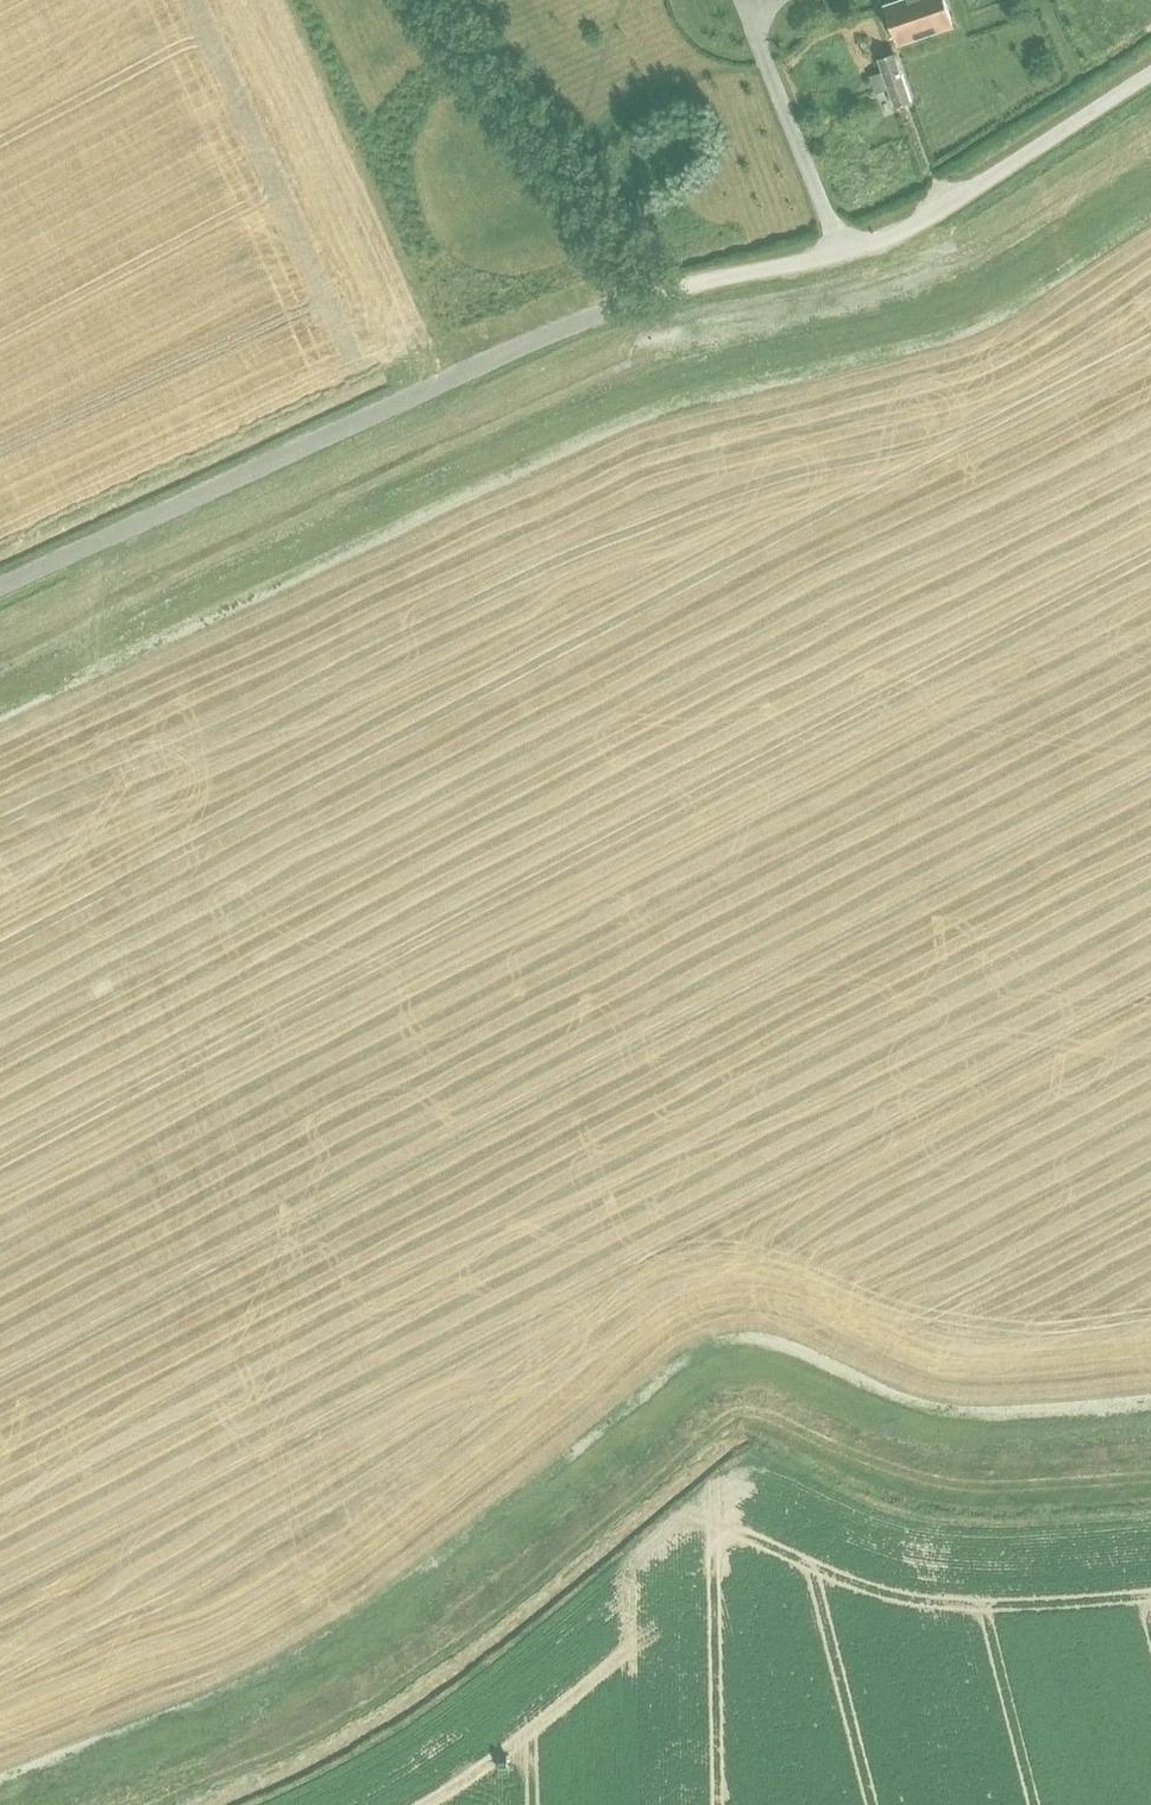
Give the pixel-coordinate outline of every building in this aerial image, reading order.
[(460,0),(447,0),(445,3),(467,17),(472,7),(460,0)] [(945,0),(901,0),(883,6),(896,44),(953,25),(945,0)] [(878,59),(882,71),(868,76),(874,93),(888,88),(894,107),(911,101),(902,73),(901,74),(895,53),(878,59)]
